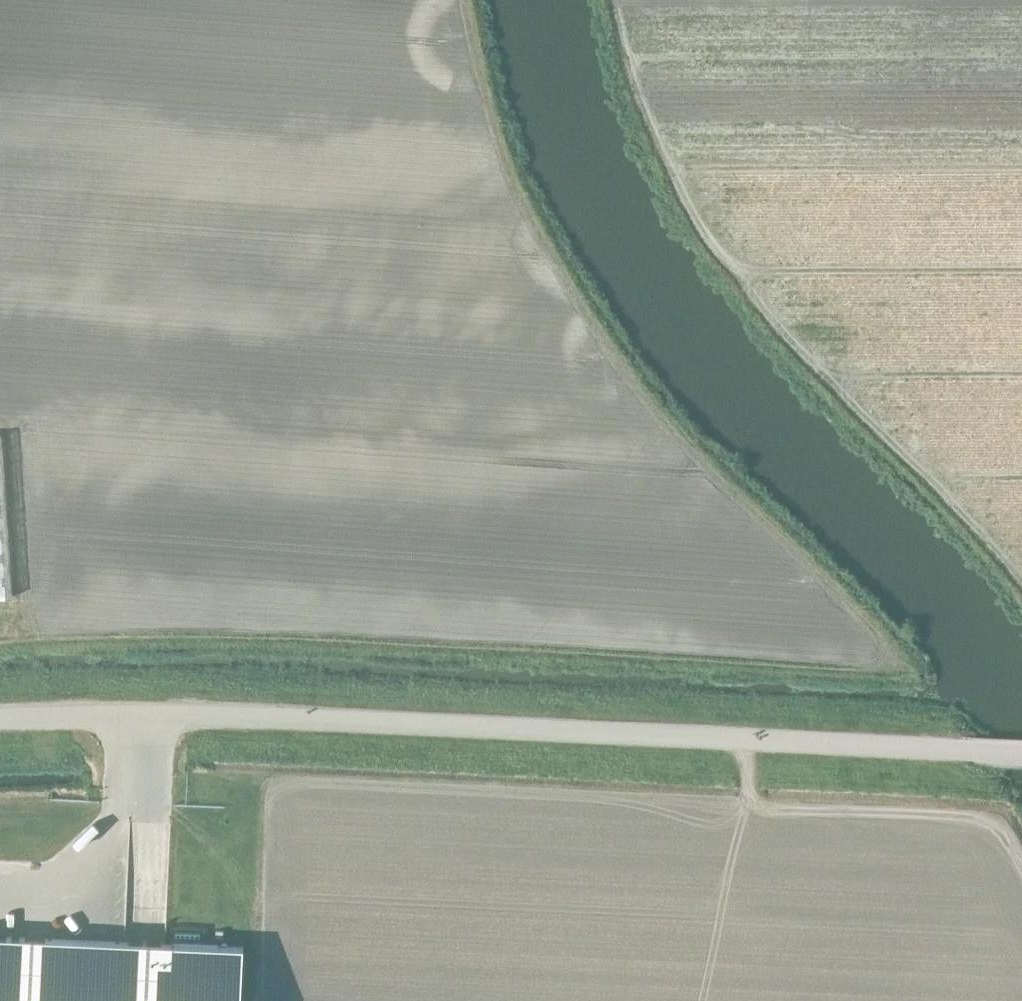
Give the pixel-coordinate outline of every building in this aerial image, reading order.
[(13,598),(1,435),(0,435),(0,599),(13,598)] [(0,936),(0,1000),(241,1000),(243,946),(0,936)]
